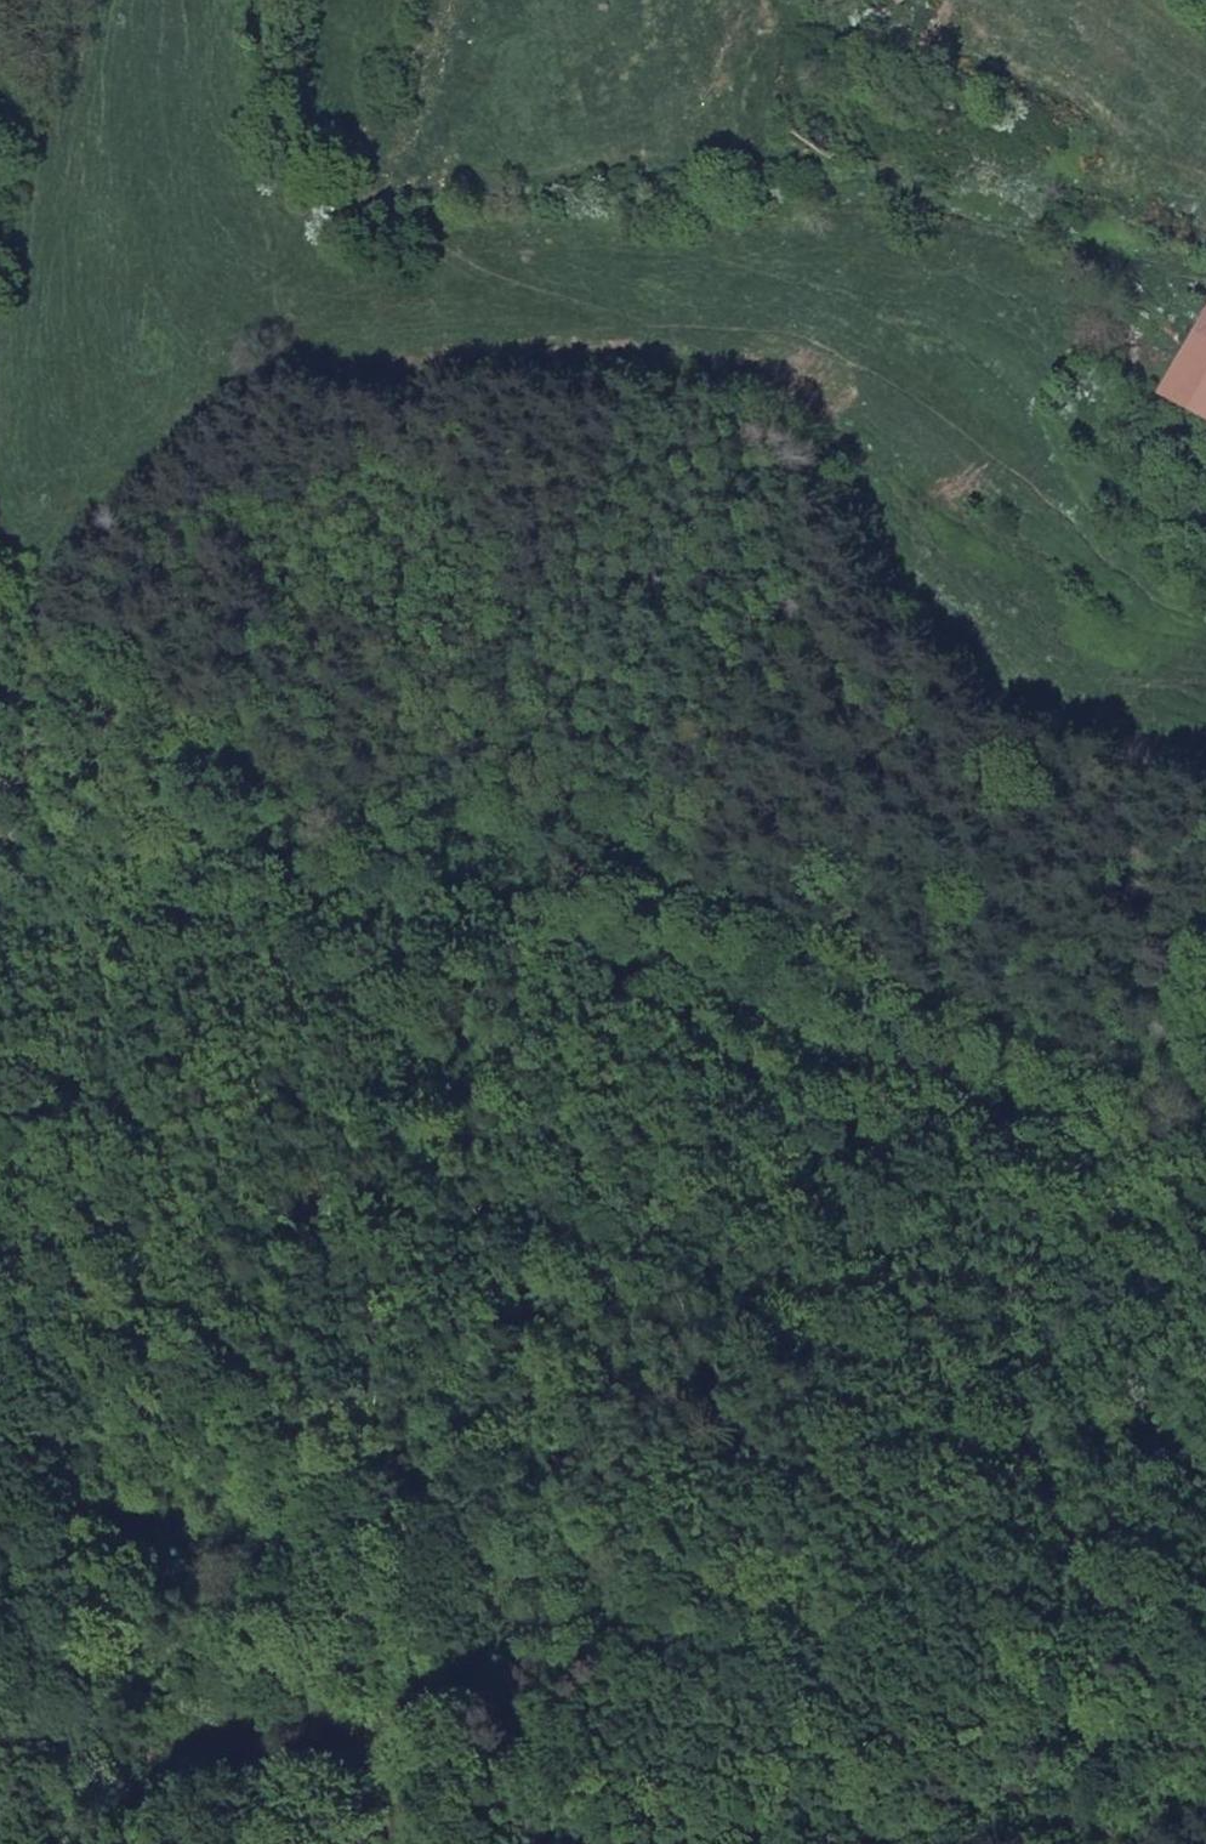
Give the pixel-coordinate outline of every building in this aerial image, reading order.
[(1185,351),(1165,390),(1205,412),(1205,311),(1185,351)]
